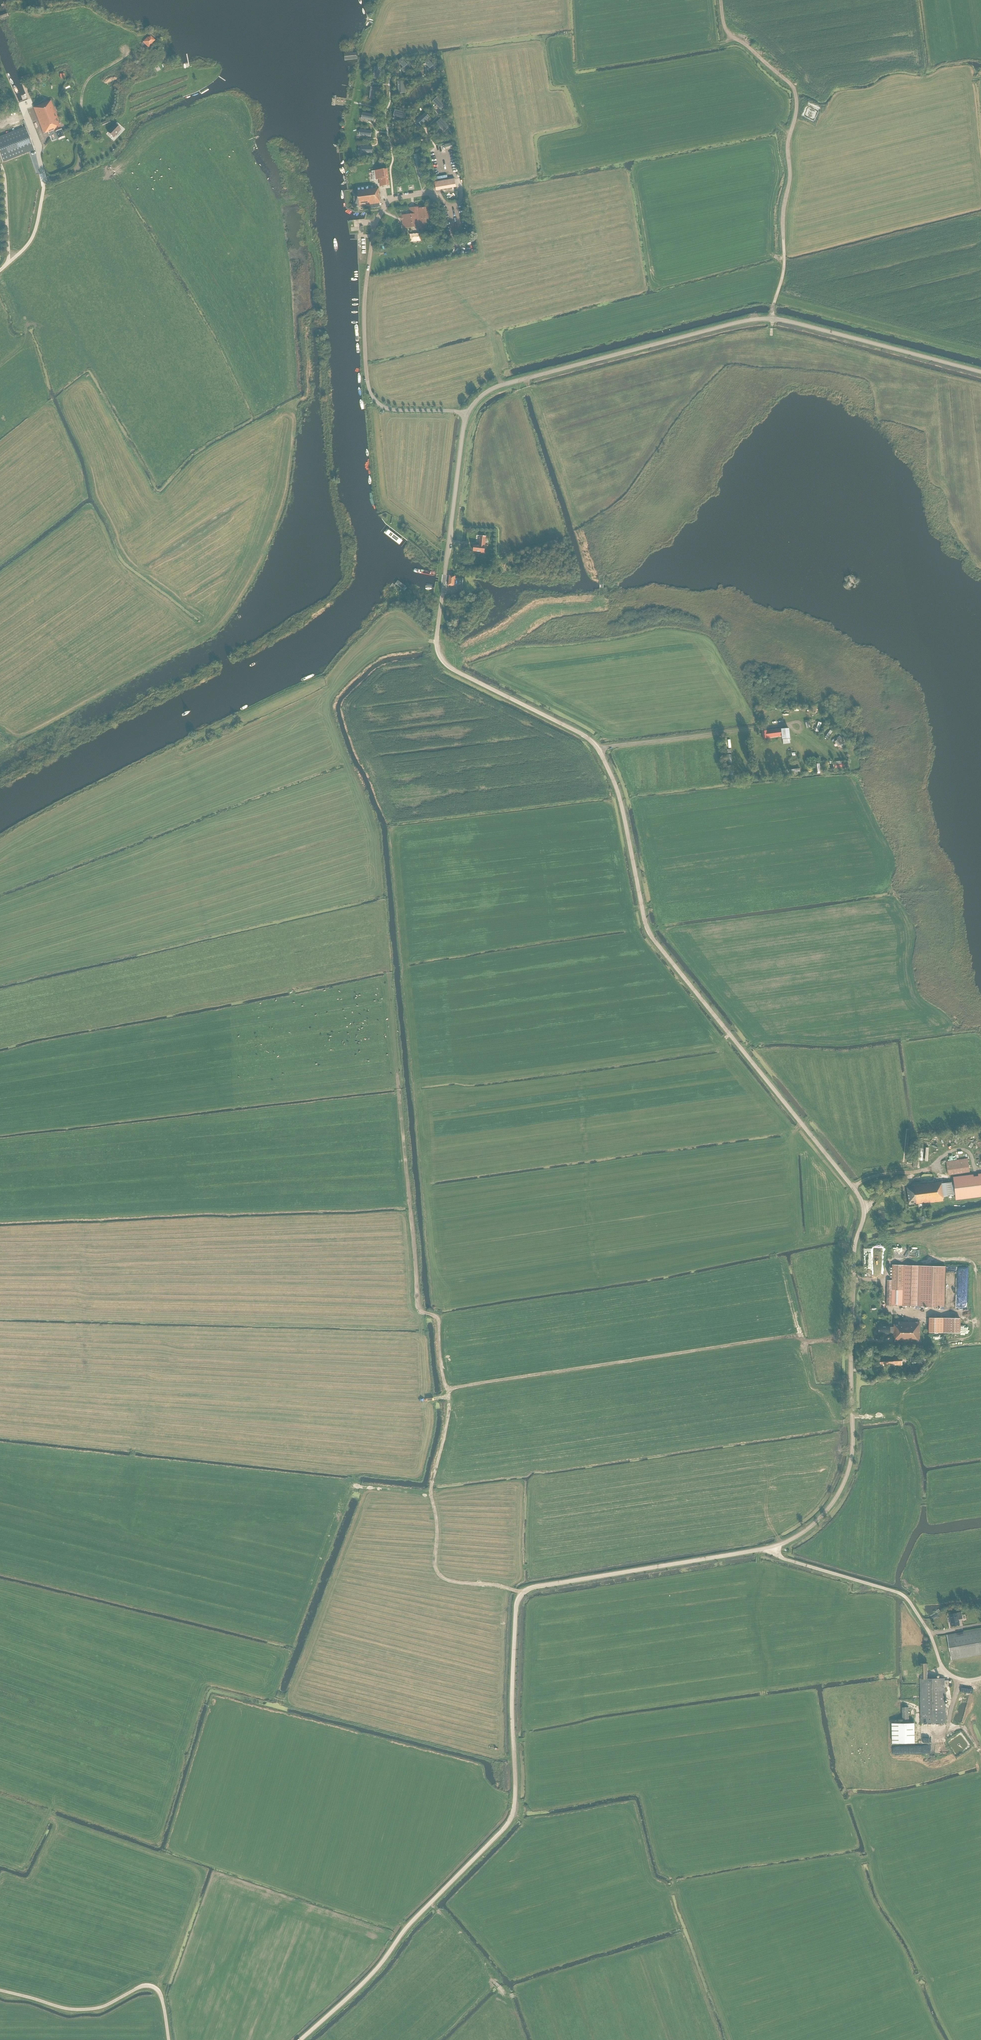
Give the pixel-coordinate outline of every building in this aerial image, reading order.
[(155,40),(150,36),(148,38),(148,37),(143,42),(149,48),(154,43),(153,42),(155,40)] [(404,67),(401,69),(404,72),(411,65),(409,62),(407,64),(402,58),(398,62),(404,67)] [(428,59),(425,62),(430,67),(427,70),(430,73),(438,66),(436,63),(434,65),(428,59)] [(29,75),(20,79),(22,83),(23,84),(31,81),(29,75)] [(437,97),(433,102),(441,110),(445,106),(437,97)] [(64,137),(59,125),(60,124),(51,100),(33,107),(43,134),(48,132),(54,130),(58,139),(64,137)] [(404,119),(406,113),(395,110),(393,116),(404,119)] [(361,119),(372,121),(374,115),(362,113),(361,119)] [(429,117),(425,113),(417,121),(421,125),(429,117)] [(449,127),(441,119),(436,123),(444,131),(449,127)] [(113,137),(120,129),(115,124),(107,132),(113,137)] [(34,150),(25,127),(0,137),(0,155),(3,162),(34,150)] [(375,171),(371,171),(373,180),(376,180),(379,179),(381,186),(388,185),(386,169),(375,171)] [(456,187),(454,179),(434,182),(436,191),(445,189),(456,187)] [(380,207),(379,203),(380,203),(379,199),(380,199),(379,193),(379,188),(352,191),(355,207),(369,205),(369,209),(380,207)] [(409,210),(410,214),(401,215),(402,228),(418,227),(418,229),(426,229),(426,226),(425,218),(431,217),(430,207),(420,208),(419,207),(409,208),(409,210)] [(403,540),(387,529),(384,533),(399,545),(403,540)] [(484,546),(485,537),(480,536),(479,546),(474,545),(473,551),(481,552),(481,554),(484,554),(485,546),(484,546)] [(398,580),(395,584),(403,590),(406,586),(398,580)] [(790,743),(788,728),(767,731),(766,730),(762,731),(763,739),(767,738),(782,736),(783,744),(790,743)] [(928,1161),(928,1149),(921,1149),(920,1161),(928,1161)] [(948,1175),(963,1173),(970,1172),(967,1158),(946,1161),(948,1175)] [(954,1193),(955,1199),(980,1195),(980,1174),(978,1174),(978,1175),(974,1176),(974,1175),(953,1178),(953,1182),(941,1184),(941,1182),(921,1184),(921,1181),(911,1183),(911,1186),(907,1186),(909,1205),(930,1202),(943,1201),(942,1195),(954,1193)] [(890,1280),(885,1280),(885,1305),(943,1306),(943,1266),(890,1265),(890,1280)] [(928,1332),(943,1333),(943,1318),(937,1318),(928,1318),(928,1332)] [(959,1333),(960,1318),(944,1318),(943,1333),(959,1333)] [(919,1342),(919,1322),(899,1322),(899,1324),(894,1324),(894,1327),(889,1327),(889,1326),(877,1326),(878,1334),(889,1334),(889,1333),(894,1333),(893,1337),(895,1337),(895,1342),(919,1342)] [(901,1365),(901,1356),(893,1356),(893,1358),(886,1358),(886,1359),(879,1359),(880,1365),(883,1364),(883,1366),(901,1365)] [(952,1625),(952,1626),(960,1624),(957,1613),(949,1614),(951,1621),(950,1622),(950,1626),(952,1625)] [(980,1654),(980,1629),(947,1635),(951,1659),(980,1654)] [(927,1678),(927,1663),(921,1663),(921,1679),(920,1679),(921,1723),(946,1722),(945,1678),(927,1678)] [(892,1743),(915,1743),(915,1723),(892,1723),(892,1743)]
